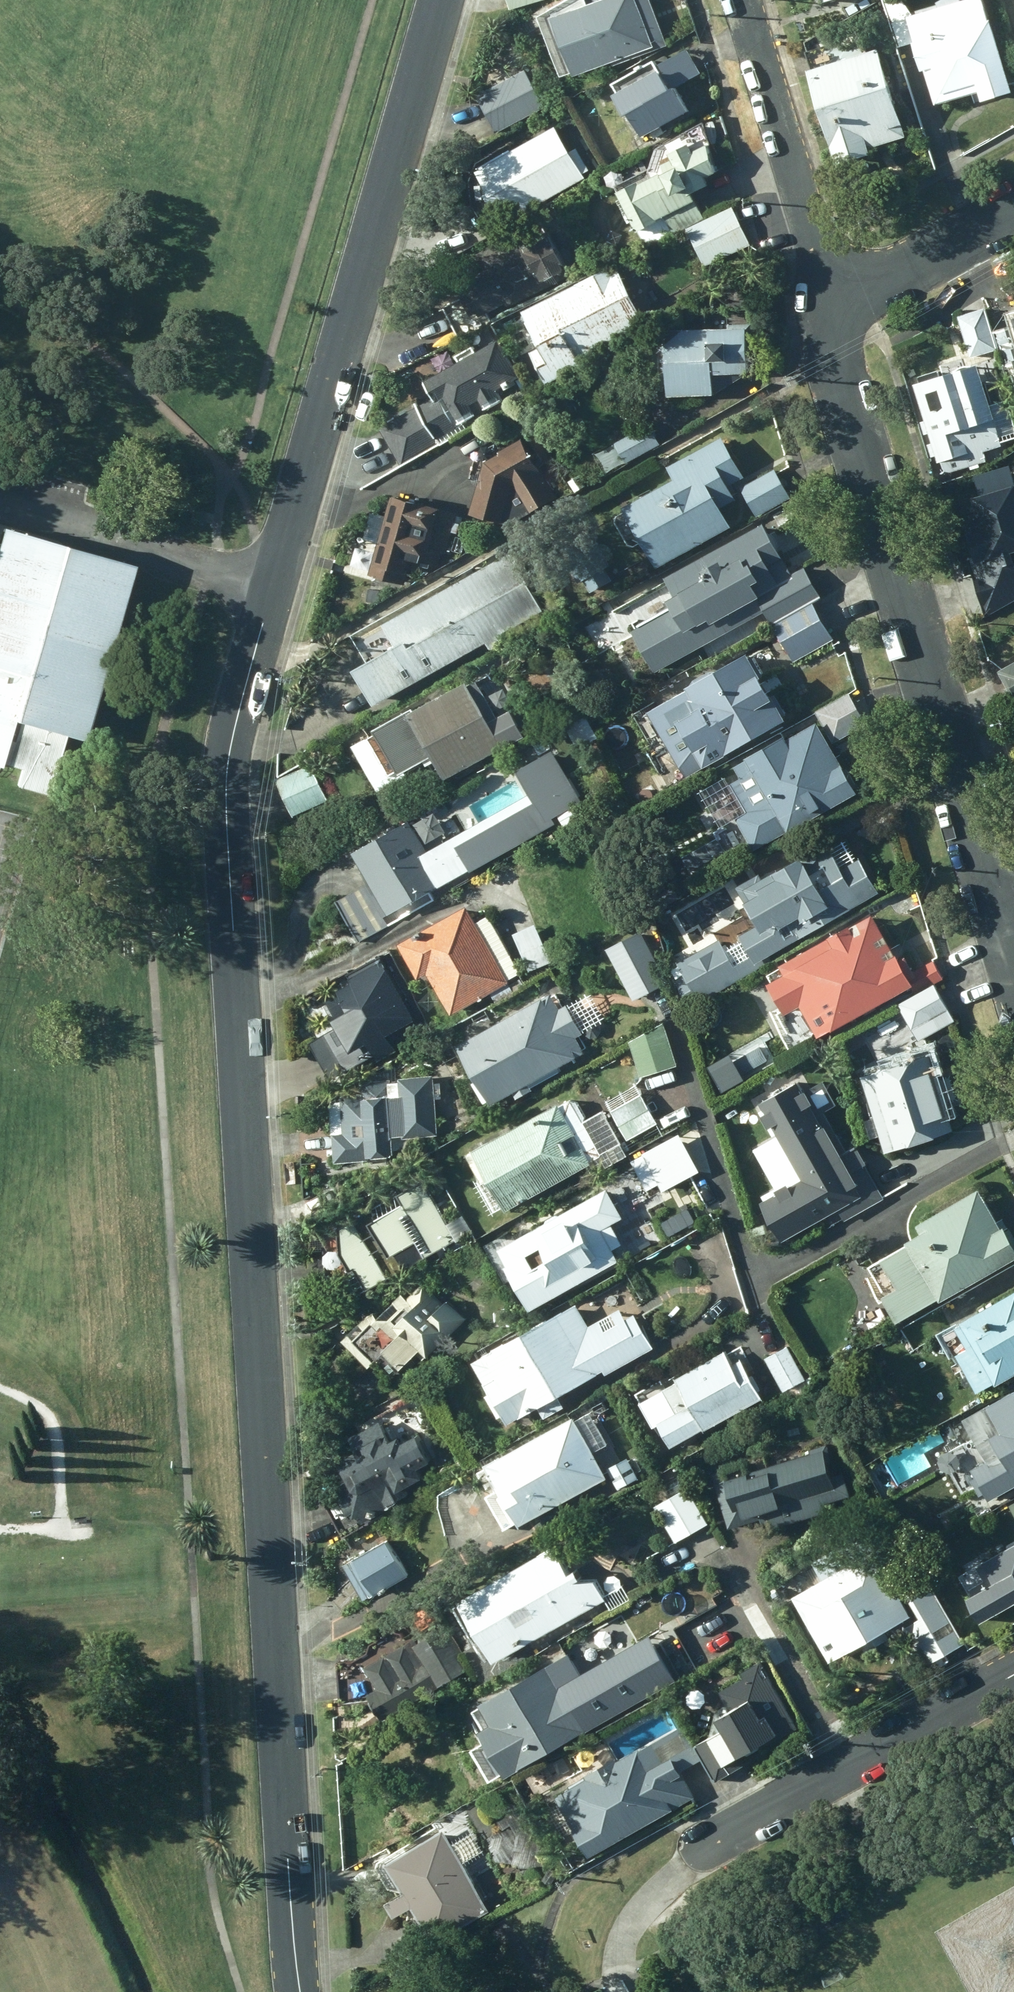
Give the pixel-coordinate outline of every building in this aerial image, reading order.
[(506,13),(548,0),(502,0),(506,13)] [(649,50),(629,0),(605,0),(544,24),(566,82),(649,50)] [(1007,96),(977,0),(974,0),(902,21),(917,76),(927,73),(936,99),(971,88),(976,106),(1007,96)] [(897,130),(873,53),(800,76),(831,169),(865,158),(860,143),(897,130)] [(636,144),(682,116),(650,63),(605,88),(636,144)] [(521,73),(472,98),(491,136),(540,111),(521,73)] [(643,250),(701,222),(688,197),(709,186),(706,179),(716,175),(699,125),(652,152),(645,175),(613,190),(643,250)] [(546,202),(589,178),(559,126),(516,150),(546,202)] [(504,226),(546,202),(516,150),(474,174),(504,226)] [(729,210),(682,232),(700,271),(748,247),(729,210)] [(570,278),(542,225),(475,259),(477,263),(480,261),(482,265),(455,278),(461,289),(456,291),(460,299),(437,310),(455,344),(492,325),(489,319),(570,278)] [(615,265),(560,295),(593,354),(648,323),(615,265)] [(581,361),(593,354),(560,295),(519,318),(538,352),(532,355),(549,386),(585,367),(581,361)] [(982,306),(954,315),(967,356),(994,348),(982,306)] [(1006,314),(1009,323),(992,328),(1003,364),(1010,362),(1013,375),(1013,312),(1006,314)] [(716,325),(659,326),(662,393),(709,393),(742,373),(741,322),(716,322),(716,325)] [(508,375),(492,345),(418,386),(427,402),(426,402),(375,430),(397,468),(522,398),(509,375),(508,375)] [(998,445),(971,361),(908,380),(934,461),(937,460),(945,482),(961,477),(958,469),(984,460),(982,450),(998,445)] [(597,453),(607,473),(661,446),(650,426),(597,453)] [(739,476),(717,434),(662,463),(669,476),(615,504),(647,564),(726,523),(717,505),(732,498),(725,484),(739,476)] [(554,498),(518,436),(478,457),(463,510),(509,522),(554,498)] [(777,468),(740,488),(758,521),(795,501),(777,468)] [(1012,486),(1002,489),(1001,486),(969,495),(975,516),(963,520),(979,570),(972,572),(985,613),(1013,598),(1013,492),(1012,486)] [(454,510),(388,493),(365,574),(400,582),(406,559),(434,566),(438,550),(444,551),(454,510)] [(777,558),(758,521),(658,573),(670,596),(663,598),(667,606),(626,627),(649,671),(763,612),(767,622),(817,596),(802,566),(773,580),(764,565),(777,558)] [(587,591),(608,580),(601,567),(607,564),(595,544),(589,547),(578,528),(556,539),(568,560),(563,562),(573,581),(580,578),(587,591)] [(82,740),(130,564),(10,531),(0,570),(0,764),(23,771),(18,787),(51,796),(68,736),(82,740)] [(537,611),(505,550),(345,634),(359,661),(346,668),(364,702),(480,641),(484,648),(503,638),(499,631),(537,611)] [(680,775),(780,720),(742,652),(643,706),(680,775)] [(1013,709),(1013,659),(995,669),(1005,687),(1002,689),(1013,709)] [(427,754),(438,777),(499,746),(480,707),(486,704),(472,677),(465,681),(462,676),(363,727),(366,733),(347,742),(373,790),(397,778),(393,771),(427,754)] [(587,715),(566,727),(578,748),(599,737),(587,715)] [(852,793),(831,755),(827,757),(823,758),(809,733),(785,746),(779,735),(739,756),(741,760),(731,765),(736,776),(725,782),(741,809),(732,814),(751,848),(852,793)] [(518,771),(532,797),(423,856),(403,818),(353,844),(389,911),(580,808),(550,753),(518,771)] [(309,764),(273,780),(289,816),(325,800),(309,764)] [(671,963),(692,1003),(769,961),(765,955),(855,905),(821,841),(757,875),(755,872),(733,885),(740,899),(754,924),(735,933),(747,954),(729,964),(716,939),(671,963)] [(505,982),(461,905),(413,930),(412,927),(404,932),(405,933),(392,942),(412,976),(421,971),(445,1012),(505,982)] [(812,1035),(909,983),(906,977),(912,974),(900,954),(895,958),(892,953),(882,959),(863,926),(850,934),(844,922),(775,963),(780,974),(763,982),(778,1012),(795,1003),(812,1035)] [(536,923),(513,932),(529,974),(553,965),(536,923)] [(637,929),(602,949),(630,1000),(665,980),(637,929)] [(408,1018),(375,955),(340,973),(345,982),(332,989),(339,1002),(327,1022),(313,1029),(339,1080),(413,1041),(402,1021),(408,1018)] [(935,988),(900,1007),(920,1044),(955,1025),(935,988)] [(555,1008),(546,992),(449,1042),(485,1102),(502,1093),(507,1100),(558,1072),(554,1065),(580,1051),(573,1037),(579,1031),(563,1003),(555,1008)] [(626,1040),(637,1077),(674,1065),(660,1022),(626,1040)] [(956,1141),(932,1061),(867,1080),(878,1113),(870,1115),(884,1163),(956,1141)] [(434,1135),(430,1075),(393,1077),(394,1079),(359,1080),(359,1094),(337,1094),(338,1132),(328,1132),(328,1160),(388,1159),(388,1148),(406,1148),(405,1135),(434,1135)] [(853,1165),(803,1077),(749,1107),(788,1177),(754,1196),(780,1242),(836,1210),(841,1219),(881,1196),(861,1161),(853,1165)] [(641,1093),(609,1111),(627,1144),(660,1126),(641,1093)] [(595,1155),(565,1100),(460,1158),(473,1182),(483,1177),(500,1208),(595,1155)] [(323,1308),(452,1240),(418,1176),(317,1228),(323,1308)] [(603,1188),(491,1247),(522,1308),(614,1260),(608,1249),(618,1244),(607,1223),(617,1218),(603,1188)] [(697,1194),(659,1211),(670,1237),(708,1220),(697,1194)] [(1013,1256),(1013,1254),(999,1226),(985,1233),(969,1203),(916,1232),(900,1241),(901,1244),(875,1258),(892,1288),(878,1295),(893,1322),(1013,1256)] [(421,1356),(463,1319),(443,1296),(438,1302),(418,1280),(401,1297),(403,1299),(384,1317),(388,1322),(382,1328),(372,1318),(350,1339),(370,1360),(382,1371),(390,1363),(393,1367),(414,1348),(421,1356)] [(1013,1287),(954,1319),(956,1322),(950,1325),(962,1347),(951,1353),(973,1393),(1013,1371),(1013,1289),(1013,1287)] [(589,1336),(572,1304),(466,1360),(500,1425),(600,1372),(601,1374),(650,1348),(632,1313),(622,1318),(589,1336)] [(785,1345),(762,1357),(780,1391),(802,1379),(785,1345)] [(652,1422),(666,1448),(701,1428),(699,1425),(754,1393),(735,1360),(726,1365),(719,1351),(670,1379),(672,1381),(659,1389),(671,1411),(652,1422)] [(983,1404),(985,1407),(965,1419),(976,1438),(996,1427),(1013,1459),(1013,1387),(983,1404)] [(601,1478),(567,1416),(478,1464),(512,1526),(601,1478)] [(422,1461),(409,1434),(394,1442),(391,1435),(381,1440),(372,1421),(339,1438),(348,1454),(321,1468),(332,1490),(319,1497),(339,1536),(397,1506),(389,1491),(415,1477),(410,1467),(422,1461)] [(821,1440),(708,1475),(712,1484),(700,1487),(704,1503),(716,1500),(725,1529),(756,1519),(760,1530),(820,1511),(818,1505),(847,1496),(840,1474),(827,1478),(822,1463),(828,1461),(821,1440)] [(687,1484),(654,1505),(679,1545),(712,1524),(687,1484)] [(921,1667),(962,1644),(925,1580),(896,1596),(858,1532),(807,1562),(818,1579),(788,1597),(824,1660),(896,1621),(921,1667)] [(402,1578),(381,1540),(344,1561),(363,1597),(402,1578)] [(1013,1577),(1013,1543),(971,1567),(979,1580),(964,1589),(967,1595),(960,1599),(974,1623),(1013,1600),(1013,1582),(1012,1578),(1013,1577)] [(454,1600),(487,1661),(601,1599),(591,1580),(571,1581),(576,1579),(570,1569),(563,1573),(550,1548),(454,1600)] [(460,1653),(443,1621),(405,1640),(395,1632),(388,1631),(364,1643),(362,1652),(347,1660),(332,1662),(333,1698),(360,1697),(371,1719),(374,1719),(464,1671),(456,1656),(460,1653)] [(496,1778),(595,1724),(572,1682),(579,1679),(567,1656),(467,1710),(476,1727),(470,1731),(496,1778)] [(795,1730),(755,1663),(737,1673),(740,1677),(714,1692),(725,1709),(709,1719),(716,1731),(692,1746),(713,1781),(742,1764),(736,1753),(756,1743),(759,1748),(795,1730)] [(549,1795),(582,1856),(692,1798),(659,1737),(612,1762),(610,1758),(578,1775),(581,1778),(549,1795)] [(425,1944),(485,1911),(439,1828),(377,1863),(396,1893),(378,1903),(387,1917),(406,1907),(425,1944)]
